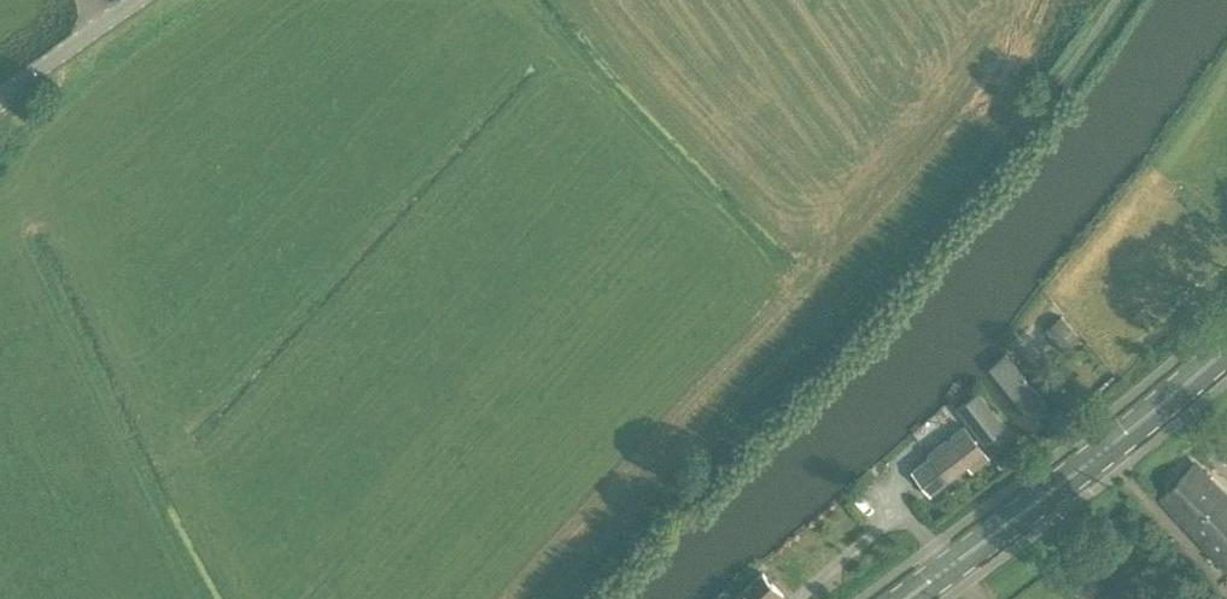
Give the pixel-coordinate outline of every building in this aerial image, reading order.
[(1063,351),(1079,338),(1061,317),(1046,330),(1063,351)] [(1048,409),(1007,358),(992,370),(1034,420),(1048,409)] [(978,391),(957,408),(984,443),(1005,427),(978,391)] [(972,470),(989,457),(964,426),(927,455),(928,457),(912,470),(930,494),(968,465),(972,470)] [(1226,568),(1226,497),(1196,466),(1161,500),(1226,568)] [(783,597),(762,575),(737,598),(780,598),(783,597)]
